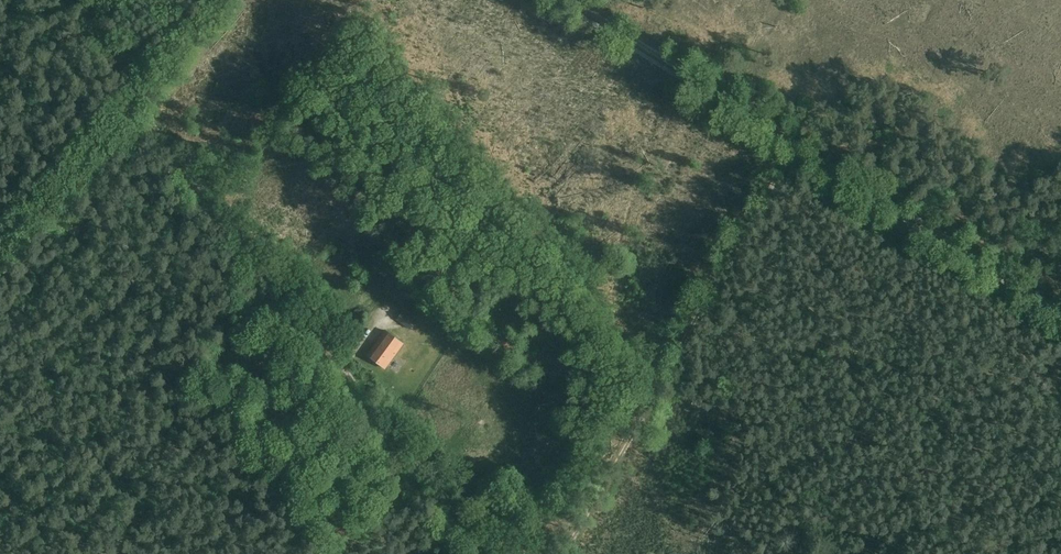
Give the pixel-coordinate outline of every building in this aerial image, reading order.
[(396,319),(409,329),(415,321),(414,321),(418,316),(406,307),(402,312),(401,311),(396,319)] [(386,334),(367,356),(381,367),(399,345),(386,334)]
